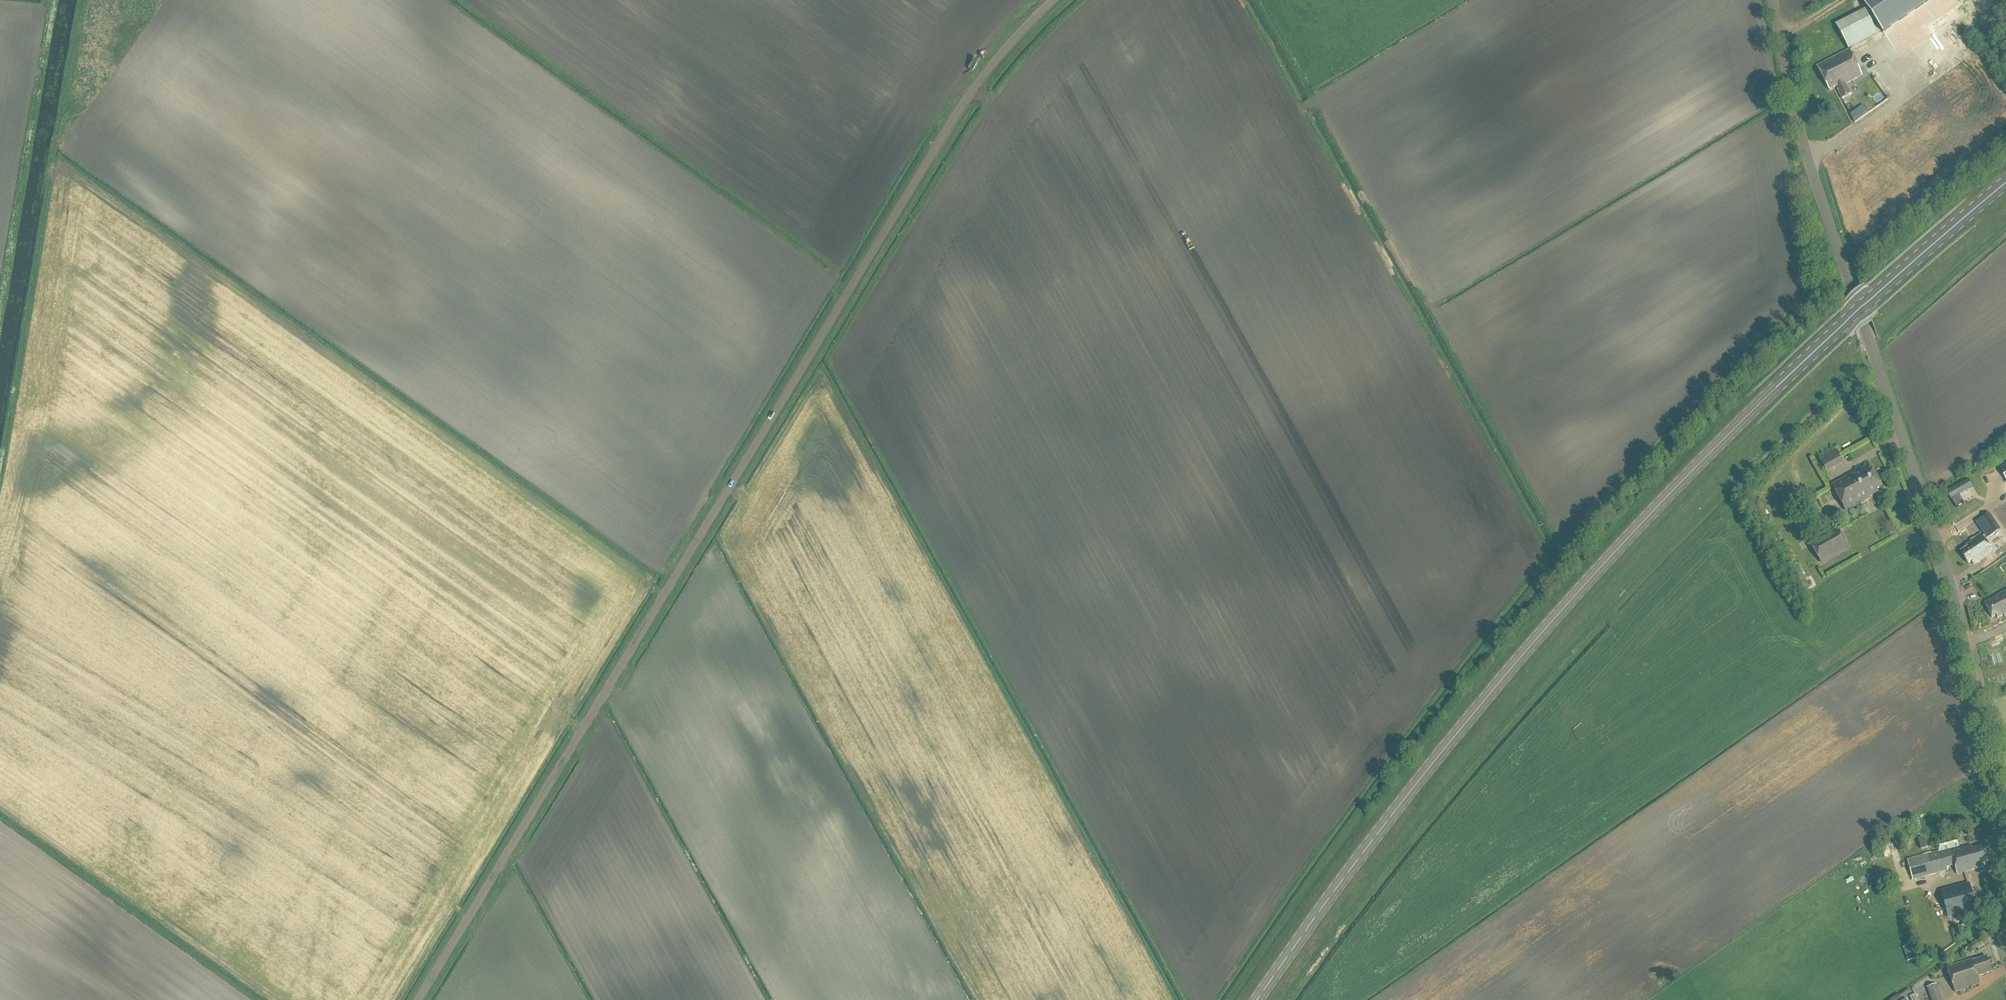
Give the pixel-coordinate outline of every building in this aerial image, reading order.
[(1861,0),(1884,34),(1933,0),(1862,0),(1861,0)] [(1863,8),(1833,23),(1841,38),(1870,23),(1863,8)] [(1836,87),(1842,99),(1851,94),(1846,84),(1861,77),(1862,77),(1848,50),(1817,66),(1829,90),(1836,87)] [(1833,451),(1819,458),(1825,469),(1838,462),(1833,451)] [(1837,484),(1851,508),(1875,494),(1874,493),(1881,489),(1879,486),(1885,483),(1877,471),(1875,472),(1870,465),(1837,484)] [(1965,483),(1947,493),(1956,509),(1964,504),(1959,496),(1969,490),(1965,483)] [(1989,514),(1983,519),(1990,531),(1997,526),(1989,514)] [(1822,564),(1848,550),(1839,533),(1813,547),(1822,564)] [(1972,562),(1974,565),(1993,553),(1982,535),(1971,542),(1972,543),(1967,547),(1968,548),(1961,553),(1968,564),(1972,562)] [(1791,578),(1795,585),(1801,581),(1797,574),(1791,578)] [(1995,596),(1996,598),(1985,604),(1993,619),(1997,617),(1998,619),(2005,615),(2005,591),(1995,596)] [(1918,839),(1921,850),(1926,849),(1924,838),(1918,839)] [(1959,848),(1957,838),(1935,843),(1938,853),(1959,848)] [(1971,846),(1908,861),(1913,880),(1919,878),(1920,882),(1925,880),(1924,877),(1947,871),(1946,867),(1954,865),(1957,875),(1984,867),(1983,864),(1988,862),(1984,847),(1972,850),(1971,846)] [(1940,891),(1947,919),(1976,911),(1969,884),(1940,891)] [(1973,961),(1972,960),(1947,967),(1955,992),(1980,984),(1978,977),(1991,973),(1986,957),(1973,961)] [(1938,985),(1927,988),(1931,999),(1942,999),(1938,985)]
